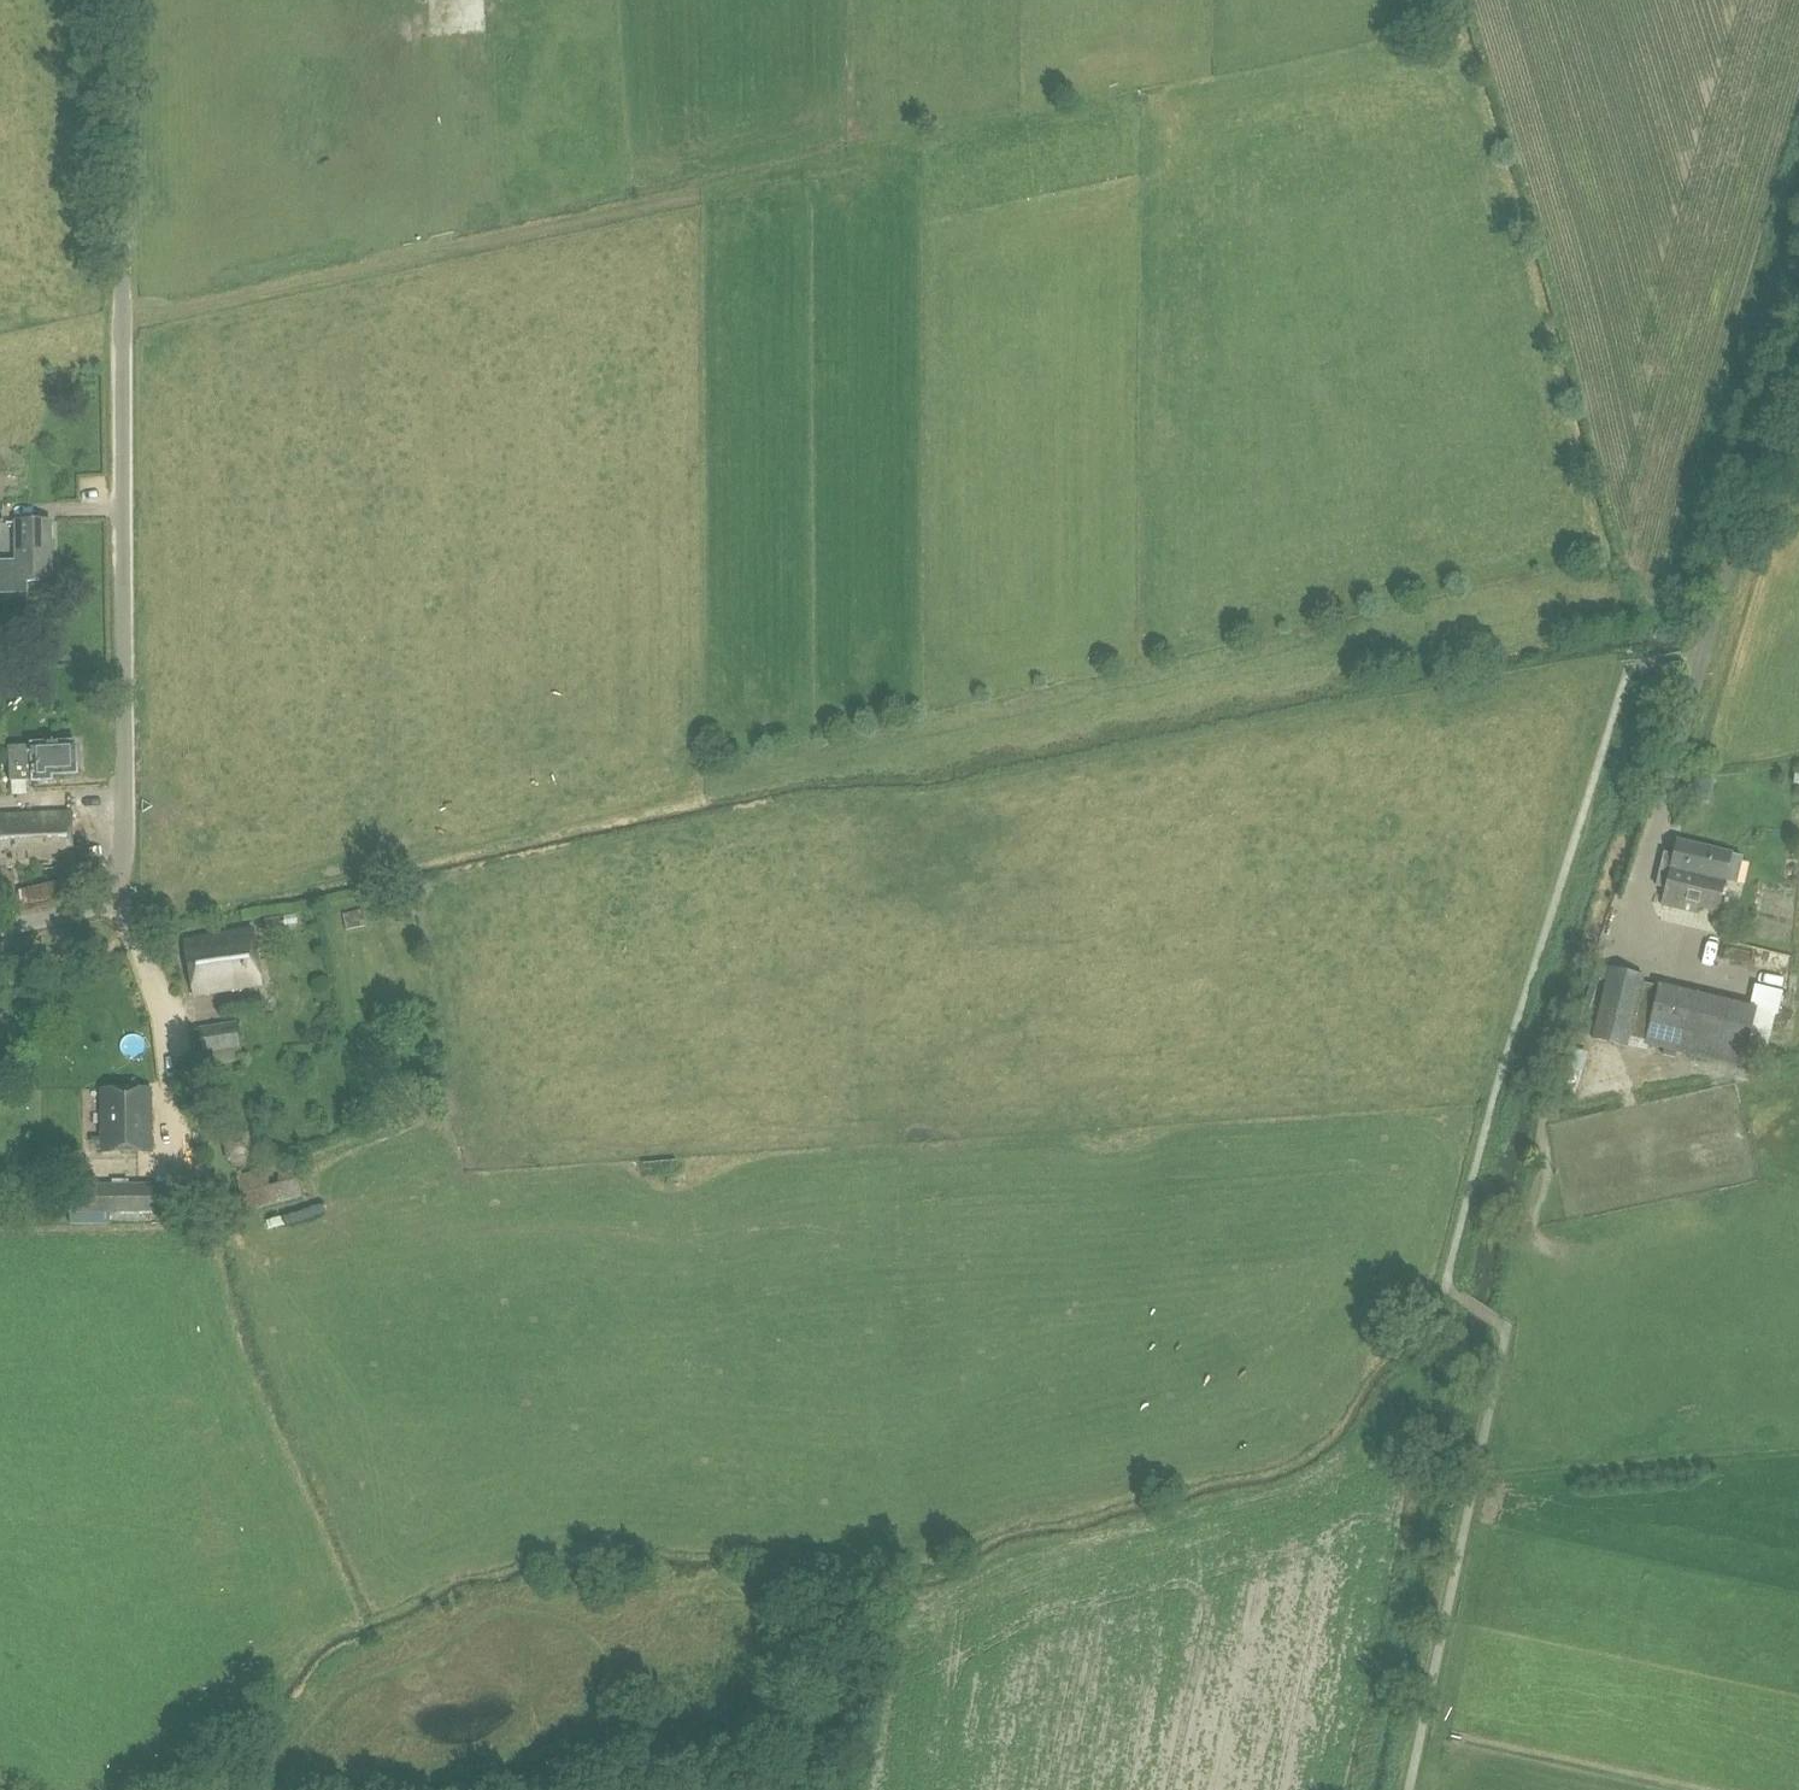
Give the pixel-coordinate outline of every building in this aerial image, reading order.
[(50,581),(50,521),(16,522),(17,581),(50,581)] [(10,780),(33,779),(34,780),(51,780),(51,774),(77,773),(76,758),(80,754),(80,749),(76,745),(76,742),(32,744),(32,745),(9,746),(10,780)] [(1712,796),(1714,777),(1696,775),(1694,794),(1712,796)] [(15,900),(13,866),(17,866),(19,899),(75,885),(71,812),(0,815),(0,903),(15,900)] [(1673,860),(1667,859),(1661,887),(1665,888),(1663,898),(1664,898),(1662,904),(1696,912),(1697,906),(1717,911),(1715,920),(1721,921),(1724,909),(1717,907),(1730,852),(1677,840),(1673,860)] [(346,929),(366,925),(363,910),(343,914),(346,929)] [(265,918),(267,932),(286,930),(284,916),(265,918)] [(184,940),(193,995),(261,984),(252,929),(184,940)] [(1755,987),(1751,1007),(1660,986),(1660,988),(1641,983),(1643,975),(1615,968),(1596,1050),(1622,1056),(1629,1025),(1651,1030),(1647,1044),(1742,1066),(1755,1008),(1775,1013),(1779,993),(1755,987)] [(203,1053),(241,1047),(237,1023),(199,1029),(203,1053)] [(151,1151),(150,1089),(102,1089),(103,1151),(151,1151)] [(651,1150),(651,1167),(682,1167),(683,1150),(651,1150)] [(293,1162),(237,1177),(247,1211),(303,1195),(293,1162)] [(163,1185),(113,1185),(113,1210),(163,1210),(163,1185)]
